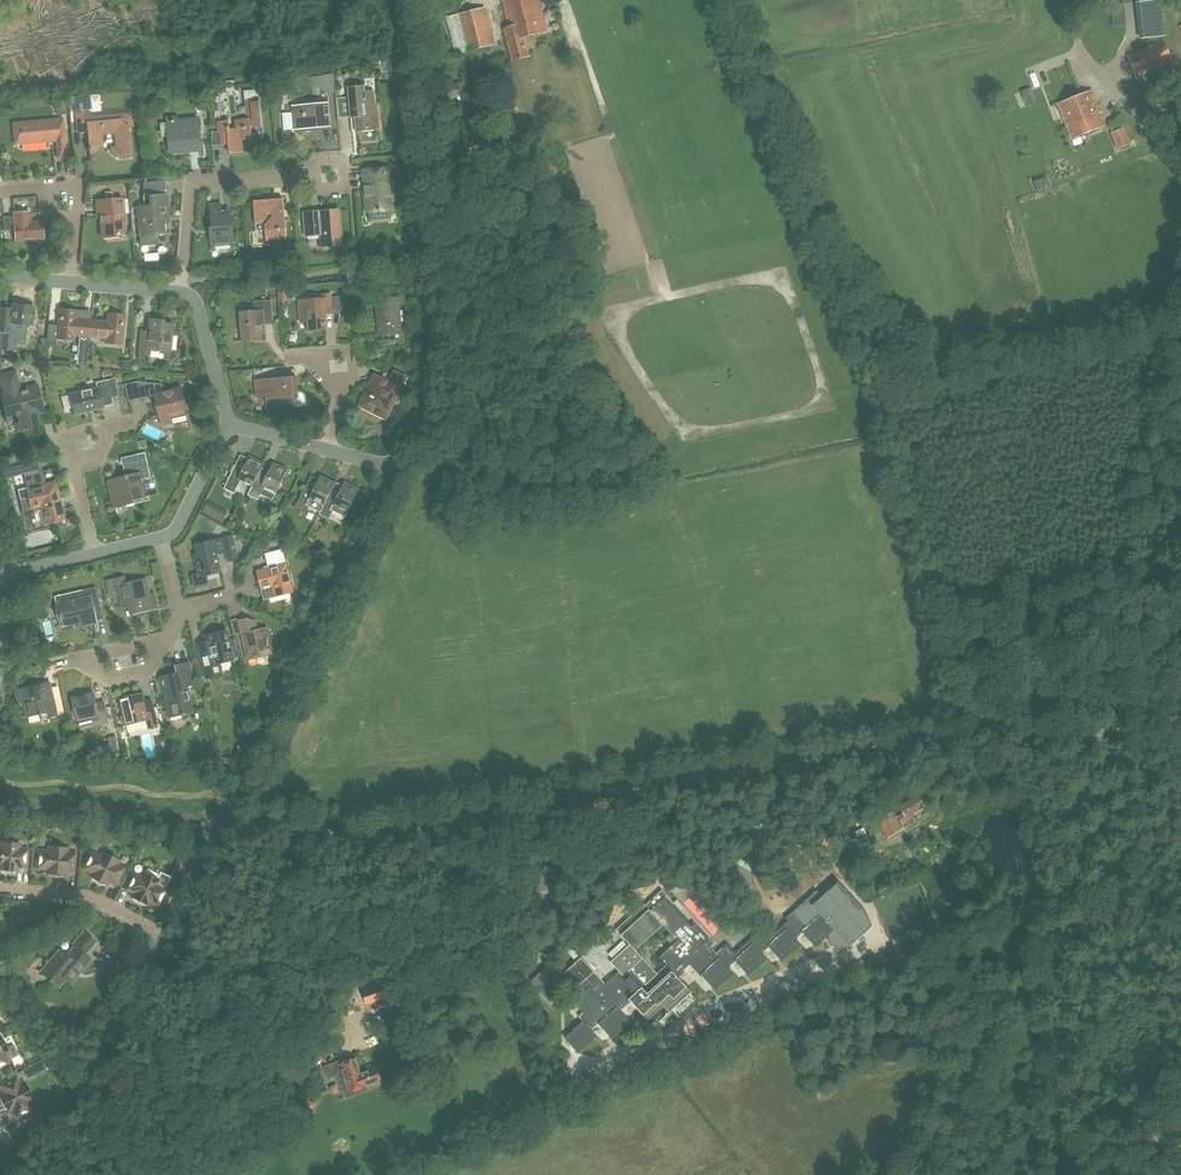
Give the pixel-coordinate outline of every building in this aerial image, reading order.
[(508,27),(503,28),(511,61),(531,56),(526,38),(548,32),(540,0),(502,0),(508,27)] [(485,7),(462,13),(471,49),(495,43),(485,7)] [(1163,39),(1154,43),(1126,55),(1135,76),(1163,64),(1172,60),(1163,39)] [(342,72),(334,73),(335,87),(344,87),(342,72)] [(317,76),(318,87),(325,93),(336,92),(335,87),(334,73),(317,76)] [(464,81),(458,82),(441,86),(443,99),(446,112),(453,110),(451,97),(467,94),(464,81)] [(282,83),(272,84),(273,95),(282,95),(282,83)] [(348,87),(349,98),(351,117),(355,117),(356,131),(381,129),(378,105),(375,106),(374,90),(365,91),(365,85),(348,87)] [(247,90),(247,100),(249,119),(237,119),(238,129),(229,129),(229,120),(217,121),(219,145),(229,145),(229,153),(241,152),(240,140),(252,139),(251,127),(262,126),(260,99),(259,99),(259,89),(247,90)] [(1096,102),(1093,94),(1091,90),(1058,103),(1071,138),(1105,125),(1098,109),(1097,110),(1094,103),(1096,102)] [(90,95),(69,97),(71,111),(92,110),(90,95)] [(293,112),(283,113),(284,131),(330,127),(328,103),(292,106),(293,112)] [(86,123),(87,132),(89,154),(92,154),(103,142),(102,133),(116,131),(118,147),(110,148),(111,152),(118,158),(130,157),(127,128),(132,127),(131,113),(91,117),(91,112),(76,114),(76,121),(84,121),(86,123)] [(160,130),(159,130),(159,132),(161,132),(161,138),(169,137),(170,153),(183,152),(183,151),(201,150),(198,118),(177,120),(177,118),(178,117),(167,118),(167,122),(160,123),(160,130)] [(18,123),(12,123),(14,145),(20,144),(56,141),(58,158),(66,157),(63,119),(18,123)] [(1124,127),(1110,132),(1117,149),(1130,144),(1124,127)] [(388,182),(387,169),(364,171),(368,211),(390,209),(389,196),(393,196),(392,182),(388,182)] [(1046,176),(1033,180),(1037,192),(1050,187),(1046,176)] [(144,206),(137,207),(140,245),(155,243),(154,234),(164,233),(163,224),(169,223),(167,205),(166,194),(165,194),(151,196),(150,181),(143,182),(145,196),(143,196),(144,206)] [(96,201),(96,210),(100,209),(102,234),(115,233),(115,235),(127,234),(124,198),(112,199),(112,191),(105,191),(106,200),(96,201)] [(253,201),(255,224),(262,223),(265,219),(265,210),(273,209),(274,221),(267,221),(264,225),(266,242),(287,239),(283,198),(253,201)] [(212,251),(234,249),(231,215),(222,216),(221,204),(210,205),(213,232),(210,233),(212,251)] [(313,216),(305,216),(306,235),(322,234),(323,246),(342,244),(339,210),(313,213),(313,216)] [(14,230),(15,241),(44,238),(42,222),(30,223),(29,212),(12,213),(13,216),(1,217),(2,231),(14,230)] [(323,299),(299,301),(300,316),(308,316),(309,330),(326,328),(325,314),(333,313),(331,293),(322,294),(323,299)] [(378,342),(402,340),(399,297),(377,298),(380,333),(377,333),(378,342)] [(254,313),(240,314),(243,341),(265,339),(263,319),(273,318),(271,300),(253,302),(254,313)] [(2,333),(0,349),(11,350),(12,336),(25,337),(26,325),(27,326),(30,326),(31,319),(33,319),(34,313),(31,313),(32,305),(13,303),(12,308),(4,308),(2,333)] [(57,330),(56,339),(72,341),(74,341),(75,336),(79,337),(81,337),(80,352),(88,353),(89,338),(91,320),(85,319),(85,313),(77,312),(77,310),(75,310),(74,310),(59,308),(57,325),(57,330)] [(91,320),(89,338),(97,338),(106,339),(106,344),(122,345),(123,337),(125,314),(109,313),(107,313),(106,321),(91,320)] [(151,320),(150,331),(149,334),(141,334),(139,355),(149,356),(150,347),(159,348),(159,350),(169,351),(172,324),(162,323),(162,321),(151,320)] [(110,369),(102,371),(104,377),(112,375),(110,369)] [(0,375),(0,378),(4,396),(1,397),(6,418),(17,416),(20,429),(41,424),(38,413),(42,413),(36,386),(19,390),(15,372),(0,375)] [(389,412),(404,381),(400,375),(393,375),(385,372),(382,377),(375,374),(370,384),(361,403),(372,408),(375,402),(379,404),(378,406),(389,412)] [(298,397),(297,376),(254,380),(256,397),(266,396),(267,399),(298,397)] [(70,395),(74,415),(103,408),(103,406),(113,404),(107,380),(96,383),(97,389),(70,395)] [(163,385),(145,383),(148,397),(155,396),(160,417),(162,427),(172,424),(171,419),(189,415),(183,388),(165,393),(163,385)] [(161,456),(160,450),(157,448),(153,449),(152,452),(153,458),(156,459),(159,459),(161,456)] [(123,477),(109,480),(113,498),(123,496),(125,506),(146,501),(145,497),(141,481),(151,479),(150,473),(149,467),(147,461),(146,453),(137,455),(139,463),(123,467),(125,475),(123,475),(123,477)] [(232,473),(224,489),(234,494),(241,480),(253,485),(259,472),(261,468),(264,462),(250,455),(248,458),(243,469),(236,465),(236,466),(232,473)] [(40,460),(2,469),(4,478),(22,474),(28,496),(20,498),(24,511),(43,506),(46,522),(62,518),(58,501),(60,500),(56,482),(45,484),(40,460)] [(253,485),(248,494),(250,495),(256,498),(258,499),(261,494),(265,486),(276,492),(288,468),(273,461),(268,471),(266,475),(259,472),(253,485)] [(306,485),(295,508),(305,513),(309,506),(320,512),(330,492),(334,482),(320,475),(318,478),(313,488),(306,485)] [(345,518),(348,512),(359,489),(344,482),(342,486),(337,495),(330,492),(320,512),(319,515),(328,520),(332,512),(345,518)] [(208,503),(203,511),(222,521),(227,512),(208,503)] [(196,555),(200,577),(222,572),(218,554),(225,553),(227,562),(239,560),(234,539),(226,541),(225,538),(196,544),(198,554),(196,555)] [(269,568),(258,571),(265,600),(294,592),(283,550),(265,554),(269,568)] [(130,614),(158,608),(155,595),(151,596),(147,579),(127,584),(125,577),(115,579),(122,607),(128,605),(130,614)] [(97,586),(83,589),(56,595),(63,627),(84,622),(85,624),(98,621),(94,606),(101,605),(97,586)] [(249,620),(239,622),(247,660),(259,657),(258,656),(273,653),(268,629),(259,631),(259,633),(252,634),(249,620)] [(207,641),(199,643),(201,652),(207,678),(222,675),(219,663),(233,660),(233,658),(240,657),(235,639),(229,640),(227,631),(205,636),(207,641)] [(179,673),(161,677),(170,717),(193,711),(187,686),(195,685),(189,663),(177,666),(179,673)] [(43,684),(20,690),(23,705),(25,705),(28,716),(39,713),(40,715),(49,713),(50,716),(58,715),(52,689),(45,690),(43,684)] [(95,693),(73,698),(80,727),(94,724),(94,721),(100,720),(108,718),(104,702),(97,704),(95,693)] [(158,726),(153,706),(146,707),(143,693),(120,698),(125,725),(147,720),(148,728),(158,726)] [(110,744),(112,753),(113,758),(123,756),(118,735),(109,737),(110,744)] [(171,753),(167,736),(156,739),(160,755),(162,755),(164,762),(171,760),(169,753),(171,753)] [(904,812),(899,815),(903,822),(915,814),(914,812),(923,806),(922,804),(927,802),(922,794),(918,797),(917,795),(900,806),(904,812)] [(888,836),(902,828),(893,813),(879,821),(888,836)] [(848,843),(843,844),(850,860),(863,855),(859,845),(869,841),(867,834),(864,828),(854,832),(857,839),(851,841),(849,835),(846,837),(848,843)] [(28,849),(19,848),(20,844),(1,842),(1,847),(0,847),(0,870),(17,871),(18,867),(26,868),(28,849)] [(46,874),(65,875),(66,871),(74,872),(76,853),(67,852),(67,848),(49,846),(48,851),(38,850),(36,869),(47,870),(46,874)] [(109,881),(116,885),(125,868),(117,865),(119,860),(102,852),(100,856),(91,851),(82,868),(92,873),(90,877),(107,885),(109,881)] [(855,861),(848,864),(852,874),(859,870),(855,861)] [(133,873),(125,889),(133,893),(131,897),(148,905),(150,902),(159,906),(167,889),(165,888),(170,877),(160,872),(157,879),(143,872),(141,876),(133,873)] [(870,928),(862,909),(836,881),(823,894),(817,888),(791,912),(785,918),(788,920),(785,923),(762,944),(754,935),(738,950),(735,952),(730,946),(727,943),(718,951),(716,953),(715,952),(713,950),(711,947),(709,945),(706,942),(709,938),(695,923),(692,926),(673,905),(669,901),(665,897),(667,895),(662,890),(649,902),(645,905),(645,904),(644,904),(630,916),(628,918),(617,928),(616,929),(618,931),(621,935),(630,944),(611,962),(619,971),(614,975),(614,976),(613,975),(613,976),(607,981),(605,983),(594,971),(582,958),(575,965),(566,974),(578,987),(579,985),(586,993),(577,1001),(585,1011),(579,1016),(583,1020),(567,1036),(580,1050),(595,1036),(597,1034),(593,1030),(601,1022),(610,1032),(613,1035),(630,1019),(622,1010),(618,1006),(628,997),(648,1018),(664,1003),(667,1006),(670,1009),(690,990),(687,986),(686,985),(682,981),(681,980),(678,976),(683,970),(685,969),(690,964),(694,968),(695,969),(699,973),(700,974),(701,975),(703,973),(716,987),(734,971),(729,966),(737,959),(750,972),(767,956),(763,952),(771,945),(783,958),(800,942),(796,938),(804,930),(817,944),(826,935),(830,939),(828,941),(841,955),(870,928)] [(60,950),(41,972),(49,980),(51,982),(52,982),(57,987),(64,979),(70,983),(77,975),(77,974),(79,971),(80,971),(90,959),(85,954),(96,941),(84,931),(72,944),(74,946),(66,956),(60,950)] [(380,975),(357,984),(365,1004),(388,994),(380,975)] [(9,1063),(8,1061),(19,1055),(14,1045),(7,1048),(0,1035),(0,1068),(9,1063)] [(356,1057),(349,1060),(348,1058),(325,1067),(330,1079),(337,1076),(340,1084),(348,1081),(351,1089),(359,1086),(360,1089),(368,1086),(382,1080),(376,1066),(362,1072),(359,1065),(356,1057)] [(42,1060),(35,1063),(39,1071),(41,1070),(46,1068),(42,1060)] [(565,1066),(559,1070),(564,1078),(570,1074),(565,1066)] [(0,1085),(0,1086),(3,1093),(0,1094),(0,1095),(9,1111),(12,1109),(17,1119),(34,1110),(29,1101),(33,1099),(24,1082),(20,1084),(16,1077),(0,1085)] [(311,1114),(300,1108),(295,1119),(303,1124),(305,1125),(311,1114)]
